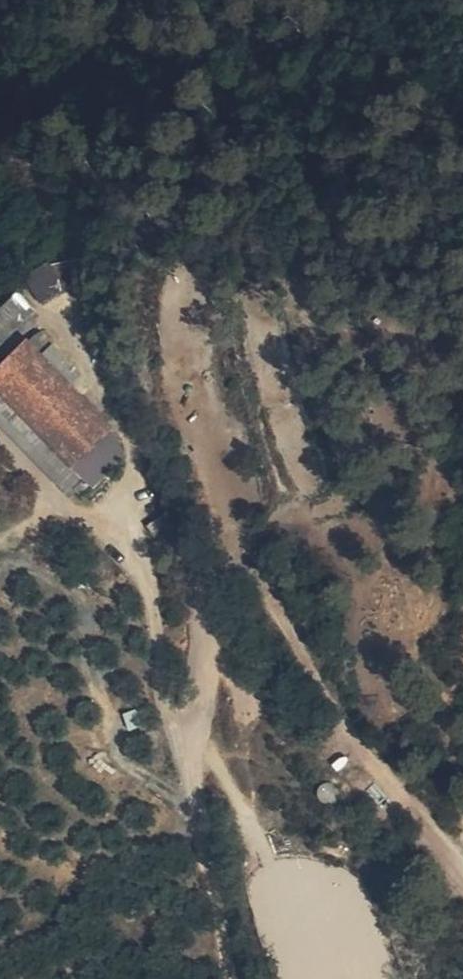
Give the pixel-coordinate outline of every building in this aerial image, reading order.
[(31,467),(28,465),(64,426),(0,368),(0,471),(9,479),(27,470),(31,467)]
